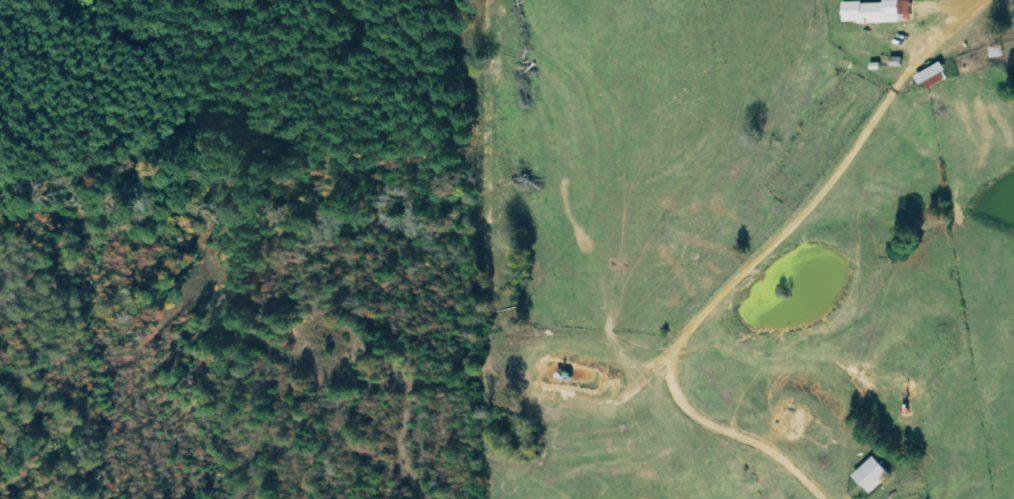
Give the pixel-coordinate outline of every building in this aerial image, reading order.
[(841,2),(841,23),(910,23),(910,2),(841,2)] [(923,83),(926,90),(947,79),(938,63),(913,77),(917,86),(923,83)] [(889,476),(871,458),(850,477),(868,496),(889,476)]
